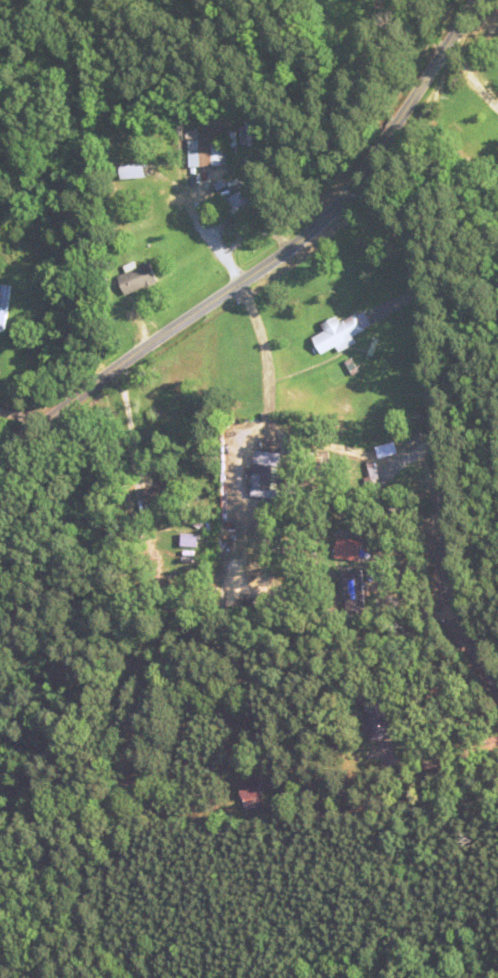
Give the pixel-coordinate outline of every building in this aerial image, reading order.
[(224,130),(199,130),(199,139),(189,139),(189,167),(225,166),(224,130)] [(145,181),(145,165),(121,165),(121,181),(145,181)] [(264,220),(250,188),(222,200),(236,232),(264,220)] [(157,283),(149,263),(117,277),(124,296),(157,283)] [(2,284),(0,294),(0,332),(3,333),(12,286),(2,284)] [(312,336),(321,355),(337,347),(340,352),(356,344),(352,335),(372,326),(365,312),(312,336)] [(281,453),(256,451),(252,496),(277,499),(281,453)] [(365,541),(339,536),(335,556),(361,561),(365,541)] [(365,570),(346,570),(346,610),(365,610),(365,570)] [(245,777),(245,807),(263,807),(263,777),(245,777)]
